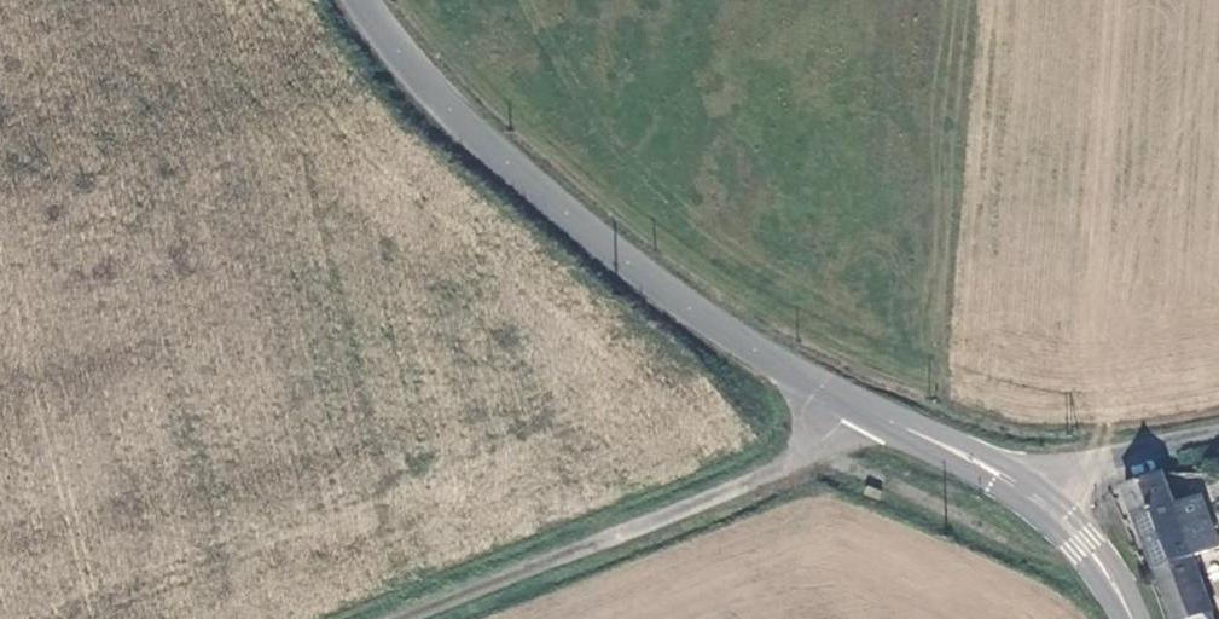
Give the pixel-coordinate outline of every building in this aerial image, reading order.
[(1174,618),(1214,618),(1193,558),(1217,549),(1198,495),(1172,503),(1163,470),(1127,485),(1174,618)]
